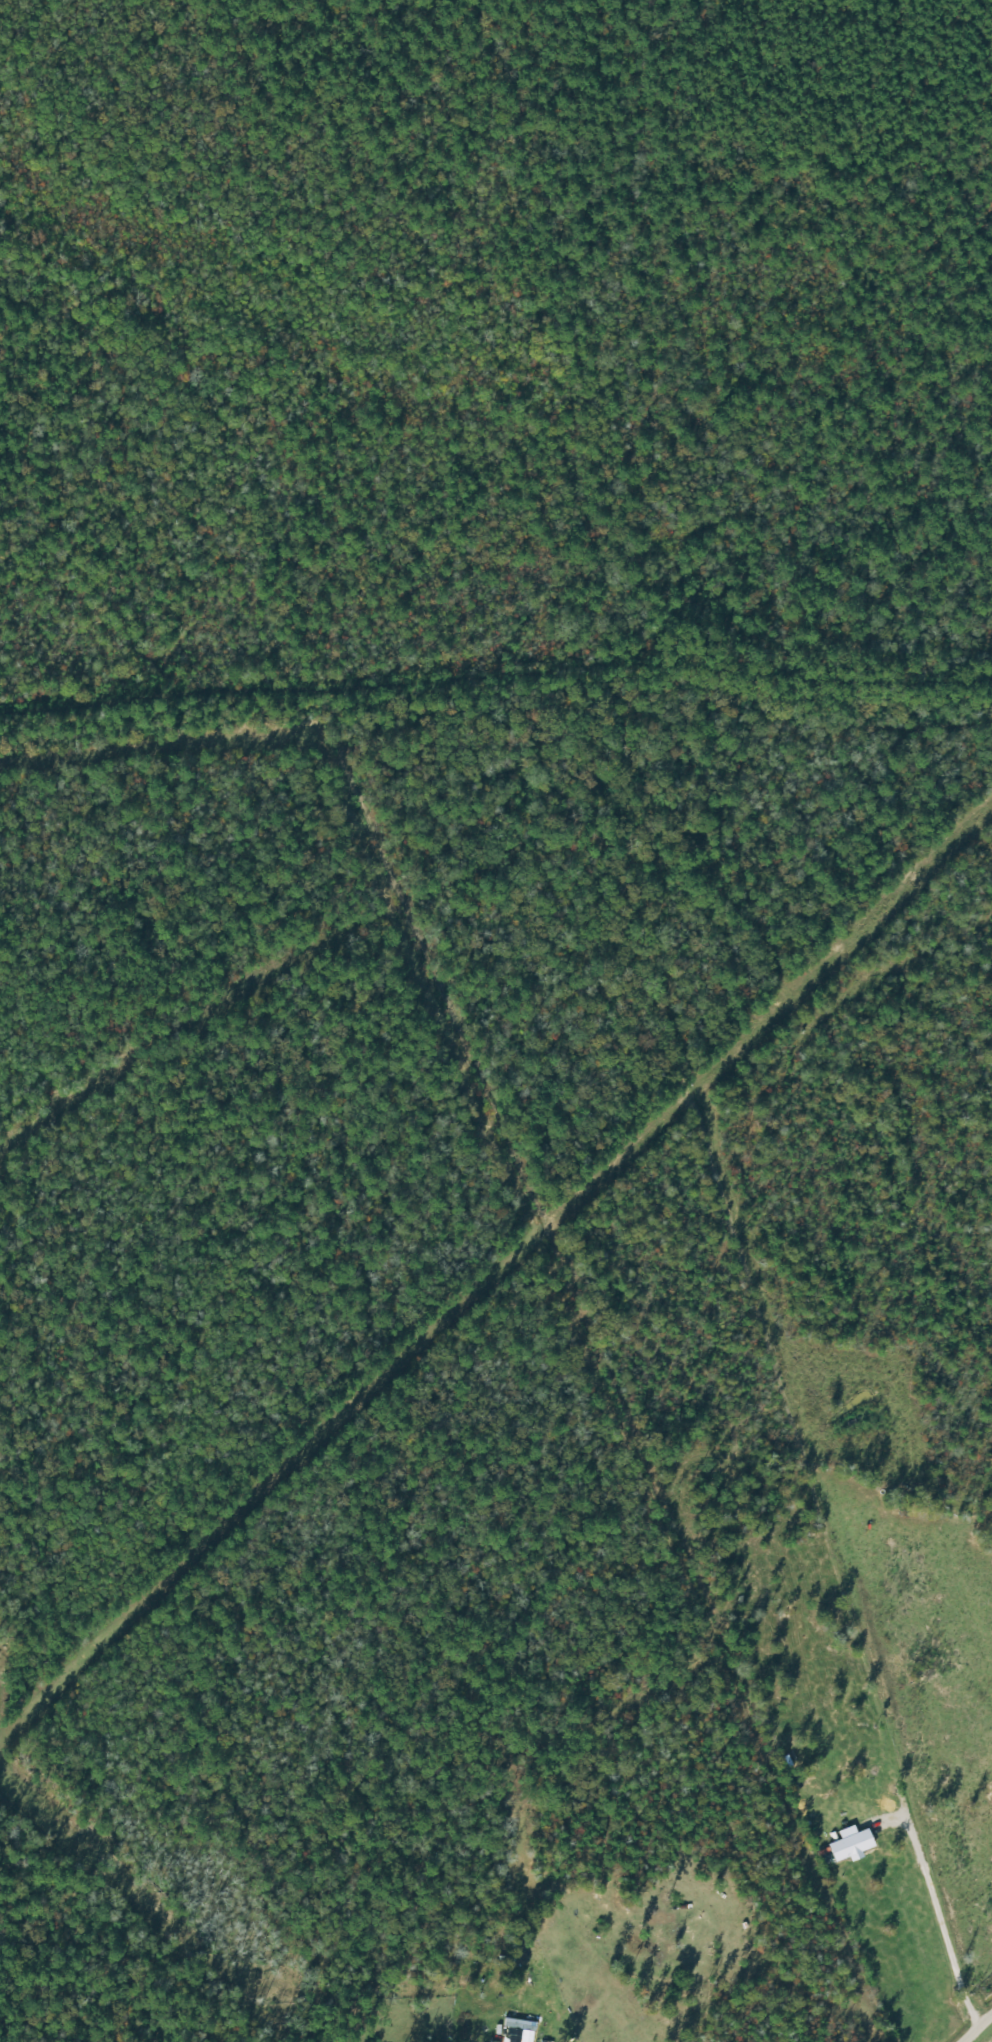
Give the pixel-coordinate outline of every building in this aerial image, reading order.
[(834,1831),(838,1839),(824,1844),(831,1864),(859,1854),(858,1852),(871,1847),(864,1828),(853,1832),(850,1825),(834,1831)]
